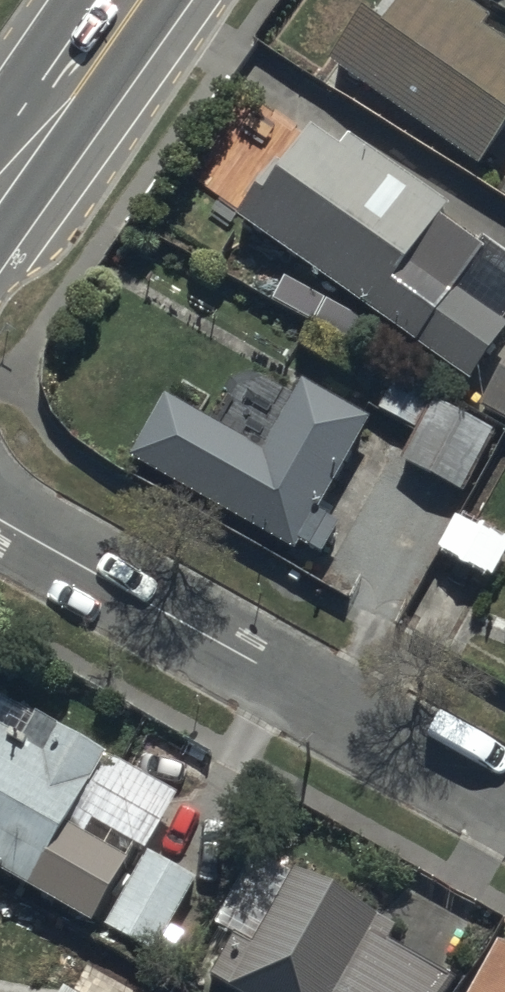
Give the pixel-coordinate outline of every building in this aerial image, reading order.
[(331,79),(479,181),(504,143),(504,58),(484,44),(492,31),(464,11),(455,24),(420,0),(417,0),(384,48),(362,33),(331,79)] [(241,233),(472,395),(504,348),(504,334),(458,301),(486,262),(441,230),(449,219),(349,150),(340,162),(315,145),(288,184),(279,178),(241,233)] [(482,414),(504,427),(504,374),(482,414)] [(414,440),(433,410),(437,404),(400,382),(378,419),(414,440)] [(321,525),(370,432),(302,396),(266,465),(162,410),(128,473),(299,563),(303,555),(325,566),(341,535),(321,525)] [(433,410),(414,440),(399,466),(405,470),(461,503),(494,447),(433,410)] [(435,562),(489,593),(504,566),(504,543),(460,517),(435,562)] [(151,975),(196,895),(148,867),(178,813),(0,711),(0,889),(151,975)] [(298,882),(253,956),(238,947),(213,987),(222,991),(444,991),(448,986),(391,952),(399,939),(378,927),(380,925),(371,920),(374,916),(350,901),(345,910),(298,882)] [(497,953),(474,991),(504,991),(504,958),(497,953)]
